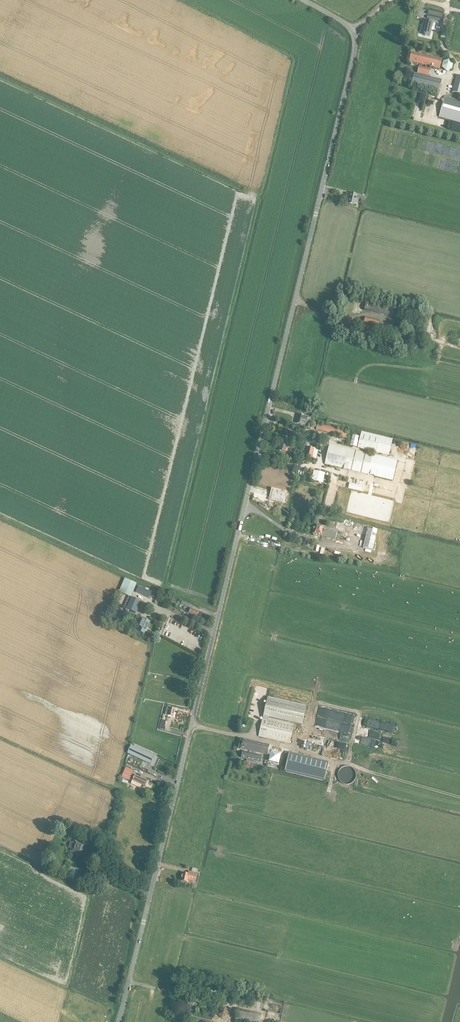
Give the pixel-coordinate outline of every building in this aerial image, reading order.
[(443,15),(429,11),(427,19),(441,22),(443,15)] [(429,36),(431,29),(433,22),(425,20),(422,35),(429,36)] [(419,66),(418,69),(418,72),(429,75),(430,69),(420,67),(421,64),(440,69),(442,59),(411,52),(409,61),(420,64),(419,66)] [(445,71),(453,69),(452,64),(451,64),(450,59),(442,61),(445,71)] [(441,80),(428,77),(414,74),(412,83),(439,90),(441,80)] [(415,103),(422,106),(426,95),(420,93),(415,103)] [(445,97),(440,117),(459,123),(459,101),(445,97)] [(364,197),(363,197),(363,196),(357,195),(350,193),(348,203),(355,205),(357,198),(362,199),(362,200),(363,201),(364,197)] [(366,301),(364,309),(394,316),(396,307),(366,301)] [(388,331),(389,331),(388,330),(386,329),(372,326),(372,324),(379,326),(380,321),(365,317),(364,323),(366,323),(366,325),(364,324),(362,333),(366,334),(365,337),(369,338),(369,335),(383,338),(386,339),(388,331)] [(413,337),(410,349),(415,351),(416,348),(422,350),(425,341),(413,337)] [(298,421),(297,423),(302,425),(302,422),(306,423),(308,417),(299,415),(298,418),(297,421),(298,421)] [(318,424),(316,430),(345,438),(347,430),(318,424)] [(392,440),(386,438),(361,432),(358,448),(389,455),(392,440)] [(279,451),(285,452),(289,438),(282,436),(279,451)] [(350,446),(356,447),(359,437),(353,436),(350,446)] [(401,448),(415,451),(416,445),(402,441),(401,448)] [(329,444),(327,452),(324,464),(392,480),(397,461),(386,458),(329,444)] [(312,458),(314,449),(308,447),(305,457),(312,458)] [(314,471),(311,480),(323,483),(323,480),(327,481),(328,475),(325,474),(325,473),(314,471)] [(272,490),(270,499),(276,500),(283,502),(285,493),(279,492),(272,490)] [(345,523),(343,531),(353,533),(355,525),(345,523)] [(317,535),(321,536),(336,540),(338,530),(325,527),(323,526),(315,525),(314,530),(313,534),(313,536),(316,536),(317,535)] [(361,526),(358,538),(376,542),(379,530),(361,526)] [(331,545),(329,555),(371,565),(373,555),(331,545)] [(132,597),(137,583),(125,578),(120,592),(132,597)] [(138,586),(136,592),(149,598),(151,593),(152,593),(138,586)] [(129,596),(126,603),(126,604),(128,605),(127,609),(136,613),(141,602),(129,596)] [(190,608),(191,605),(182,601),(181,604),(185,606),(184,609),(187,610),(186,613),(189,614),(197,618),(199,612),(190,608)] [(140,617),(139,618),(139,620),(138,624),(140,625),(138,631),(145,634),(150,622),(140,617)] [(268,698),(263,719),(269,720),(269,718),(269,717),(302,725),(306,707),(268,698)] [(173,717),(175,709),(167,707),(165,715),(168,715),(173,717)] [(294,724),(269,718),(269,720),(263,719),(259,737),(290,744),(294,724)] [(324,719),(323,726),(336,729),(338,723),(324,719)] [(241,748),(243,749),(267,754),(269,745),(243,739),(241,748)] [(131,745),(127,753),(150,764),(154,756),(131,745)] [(250,762),(252,754),(243,751),(241,758),(247,759),(247,761),(250,762)] [(278,763),(280,754),(271,752),(269,761),(278,763)] [(327,771),(329,763),(311,759),(302,756),(289,753),(285,770),(285,771),(324,780),(327,771)] [(262,756),(252,754),(250,762),(254,763),(254,761),(260,762),(262,756)] [(357,775),(357,774),(357,772),(356,771),(355,769),(354,768),(353,767),(351,766),(349,765),(348,765),(346,765),(344,766),(343,767),(341,768),(340,769),(339,771),(338,772),(338,774),(338,776),(339,778),(339,779),(340,781),(342,782),(343,783),(345,784),(347,784),(348,784),(350,784),(352,783),(353,782),(355,781),(356,779),(356,778),(357,776),(357,775)] [(126,767),(122,777),(129,781),(134,771),(126,767)] [(146,786),(148,781),(135,776),(132,783),(139,787),(141,784),(146,786)] [(71,842),(69,848),(71,849),(70,852),(75,853),(82,856),(82,854),(86,856),(86,857),(88,858),(91,859),(93,853),(88,851),(85,852),(85,851),(84,850),(86,844),(74,840),(74,843),(71,842)] [(190,872),(191,872),(190,875),(183,873),(181,881),(187,883),(188,880),(195,882),(197,874),(190,872)] [(220,993),(219,998),(223,999),(224,994),(224,992),(212,989),(211,991),(220,993)] [(234,996),(233,1002),(246,1005),(252,1006),(254,1000),(248,998),(235,995),(234,996)] [(189,1000),(187,1010),(193,1011),(192,1014),(188,1013),(187,1019),(200,1021),(212,1021),(213,1019),(194,1015),(195,1012),(215,1017),(218,1007),(189,1000)] [(74,1021),(79,1021),(85,1021),(85,1018),(90,1019),(91,1015),(92,1015),(92,1011),(91,1011),(93,1006),(85,1005),(82,1017),(75,1016),(74,1021)] [(218,1015),(228,1018),(231,1009),(221,1006),(218,1015)] [(238,1009),(236,1021),(242,1021),(260,1021),(261,1015),(238,1009)]
